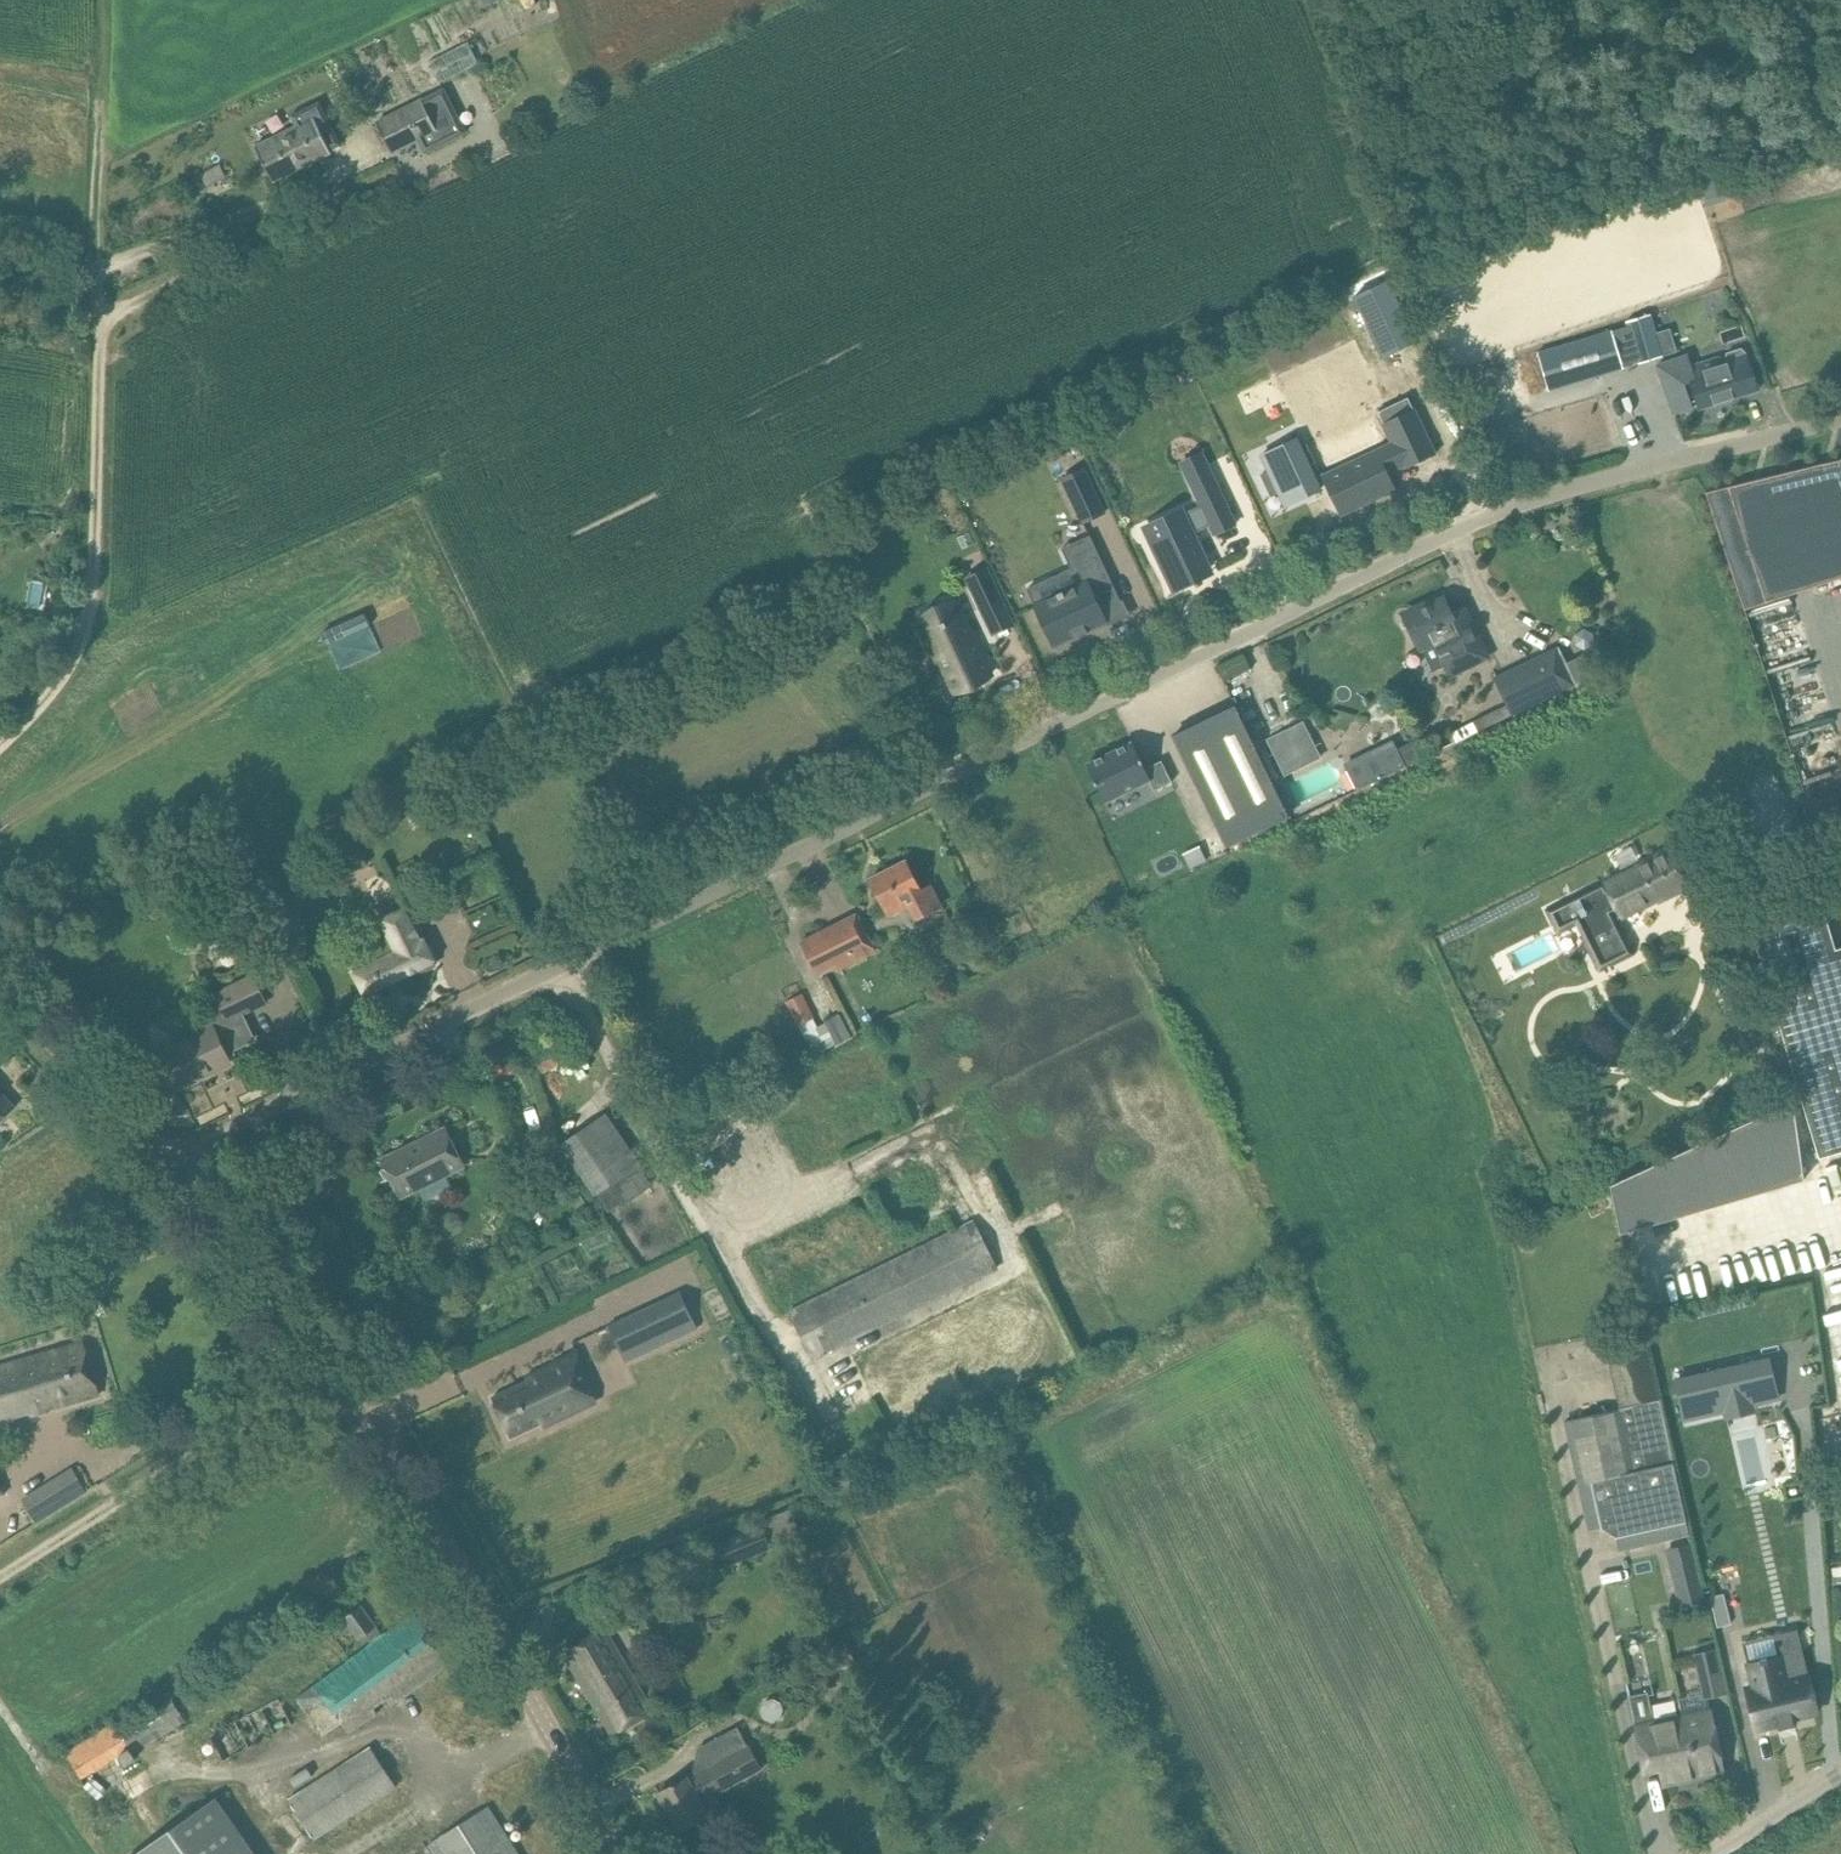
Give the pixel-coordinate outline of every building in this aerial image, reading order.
[(440,77),(483,63),(476,40),(432,54),(440,77)] [(444,88),(376,122),(392,153),(418,140),(425,153),(467,133),(444,88)] [(321,100),(291,115),(297,126),(256,147),(273,182),(332,153),(330,150),(343,144),(321,100)] [(220,167),(202,177),(206,185),(225,176),(220,167)] [(1388,278),(1353,295),(1382,356),(1417,339),(1388,278)] [(1627,320),(1633,340),(1640,363),(1663,356),(1650,313),(1627,320)] [(1538,352),(1542,367),(1549,390),(1624,368),(1613,330),(1538,352)] [(1684,357),(1658,366),(1664,383),(1674,414),(1693,408),(1693,407),(1698,406),(1699,408),(1760,389),(1752,366),(1749,355),(1742,348),(1727,353),(1726,363),(1690,375),(1687,366),(1684,357)] [(1282,396),(1275,382),(1258,390),(1265,404),(1282,396)] [(1392,481),(1408,474),(1409,477),(1439,463),(1417,417),(1387,431),(1398,452),(1326,486),(1338,511),(1361,500),(1367,513),(1400,497),(1392,481)] [(1269,471),(1262,475),(1272,496),(1279,493),(1286,506),(1321,490),(1297,439),(1262,455),(1269,471)] [(1706,492),(1745,610),(1840,579),(1840,459),(1706,492)] [(1084,463),(1063,472),(1085,518),(1105,509),(1084,463)] [(1160,518),(1153,522),(1161,538),(1155,541),(1178,590),(1201,579),(1198,573),(1211,567),(1194,533),(1210,525),(1214,534),(1219,531),(1236,523),(1210,469),(1188,480),(1189,482),(1190,482),(1201,505),(1184,513),(1182,509),(1160,519),(1160,518)] [(1059,595),(1036,606),(1054,646),(1073,637),(1074,639),(1077,638),(1076,636),(1085,631),(1087,634),(1089,633),(1088,630),(1107,621),(1103,612),(1123,603),(1122,601),(1096,546),(1074,556),(1087,583),(1065,593),(1064,591),(1059,594),(1059,595)] [(987,569),(968,578),(986,618),(1005,609),(987,569)] [(1407,618),(1417,641),(1421,649),(1436,641),(1451,674),(1475,663),(1470,652),(1482,647),(1465,610),(1452,616),(1445,600),(1407,618)] [(1207,623),(1202,611),(1181,621),(1186,633),(1207,623)] [(962,614),(930,629),(941,652),(935,655),(954,693),(991,675),(962,614)] [(1539,657),(1498,677),(1511,704),(1514,712),(1555,692),(1575,683),(1577,682),(1592,674),(1582,655),(1567,662),(1560,647),(1539,657)] [(1235,705),(1174,735),(1228,846),(1289,816),(1235,705)] [(1511,705),(1476,721),(1479,729),(1514,711),(1511,705)] [(1308,765),(1297,740),(1311,733),(1306,722),(1268,740),(1285,775),(1308,765)] [(1344,763),(1357,790),(1406,766),(1393,740),(1344,763)] [(1150,780),(1155,791),(1173,782),(1162,761),(1146,769),(1133,742),(1087,765),(1105,802),(1150,780)] [(1675,849),(1551,911),(1561,928),(1579,919),(1601,964),(1629,951),(1612,915),(1620,912),(1621,915),(1691,881),(1675,849)] [(906,861),(871,879),(890,916),(910,905),(917,919),(941,907),(931,886),(921,891),(906,861)] [(1750,925),(1819,1159),(1840,1153),(1840,949),(1837,951),(1823,902),(1750,924),(1750,925)] [(354,970),(356,976),(367,997),(436,964),(423,936),(421,937),(406,907),(375,921),(390,952),(354,970)] [(802,939),(818,974),(836,966),(838,972),(871,956),(851,915),(802,939)] [(216,993),(218,999),(229,1020),(157,1055),(174,1090),(230,1063),(228,1057),(233,1050),(250,1042),(252,1034),(247,1022),(247,1020),(245,1022),(241,1015),(265,1003),(252,976),(216,993)] [(787,1000),(797,1024),(817,1017),(807,992),(787,1000)] [(844,1012),(828,1018),(838,1042),(854,1035),(844,1012)] [(531,1050),(542,1072),(573,1057),(561,1035),(531,1050)] [(16,1107),(0,1090),(0,1122),(16,1107)] [(1794,1102),(1612,1186),(1622,1233),(1805,1180),(1794,1102)] [(562,1144),(609,1212),(651,1183),(604,1115),(562,1144)] [(384,1159),(403,1196),(464,1165),(445,1128),(384,1159)] [(974,1221),(812,1301),(791,1311),(814,1358),(997,1268),(974,1221)] [(664,1334),(651,1306),(609,1326),(616,1341),(641,1329),(647,1342),(664,1334)] [(84,1342),(0,1367),(0,1425),(16,1420),(18,1415),(31,1411),(32,1415),(49,1410),(49,1408),(54,1406),(55,1408),(100,1395),(84,1342)] [(564,1395),(589,1384),(574,1354),(526,1376),(528,1381),(492,1398),(511,1437),(542,1423),(543,1426),(573,1412),(564,1395)] [(1770,1359),(1676,1380),(1685,1420),(1725,1411),(1726,1411),(1724,1404),(1751,1398),(1752,1405),(1753,1405),(1779,1399),(1770,1359)] [(1616,1537),(1617,1551),(1691,1534),(1681,1496),(1673,1463),(1661,1401),(1565,1421),(1588,1531),(1603,1529),(1616,1537)] [(37,1493),(24,1501),(37,1521),(62,1506),(54,1493),(49,1486),(37,1493)] [(1680,1606),(1707,1600),(1693,1541),(1667,1547),(1680,1606)] [(1831,1578),(1832,1590),(1840,1589),(1840,1577),(1831,1578)] [(361,1605),(343,1619),(357,1639),(369,1630),(376,1640),(315,1684),(318,1688),(301,1700),(326,1735),(342,1724),(348,1733),(378,1712),(375,1708),(388,1699),(391,1703),(427,1677),(448,1665),(416,1612),(384,1636),(361,1605)] [(1727,1611),(1713,1614),(1716,1627),(1730,1624),(1727,1611)] [(604,1628),(583,1640),(562,1652),(612,1736),(653,1712),(604,1628)] [(1699,1654),(1708,1695),(1727,1691),(1718,1650),(1699,1654)] [(1753,1686),(1747,1688),(1757,1730),(1778,1724),(1779,1729),(1795,1725),(1794,1718),(1818,1712),(1814,1697),(1816,1696),(1815,1690),(1813,1690),(1809,1675),(1786,1680),(1781,1656),(1768,1659),(1767,1657),(1760,1658),(1761,1661),(1748,1664),(1753,1686)] [(187,1722),(166,1690),(65,1753),(81,1780),(120,1759),(125,1765),(136,1757),(134,1752),(187,1722)] [(1699,1777),(1691,1741),(1688,1742),(1682,1716),(1655,1722),(1649,1692),(1630,1696),(1644,1763),(1657,1760),(1662,1785),(1699,1777)] [(209,1733),(223,1762),(294,1725),(280,1697),(209,1733)] [(1712,1710),(1682,1716),(1688,1742),(1691,1741),(1699,1777),(1725,1772),(1712,1710)] [(687,1778),(681,1781),(659,1793),(668,1810),(669,1809),(681,1830),(708,1815),(697,1795),(711,1787),(716,1796),(763,1769),(749,1746),(748,1746),(737,1727),(715,1740),(726,1759),(688,1780),(687,1778)] [(288,1799),(315,1840),(396,1787),(370,1747),(288,1799)] [(217,1799),(140,1853),(255,1853),(217,1799)] [(468,1820),(431,1843),(437,1853),(519,1853),(488,1806),(468,1820)] [(1810,1836),(1782,1853),(1821,1853),(1810,1836)]
